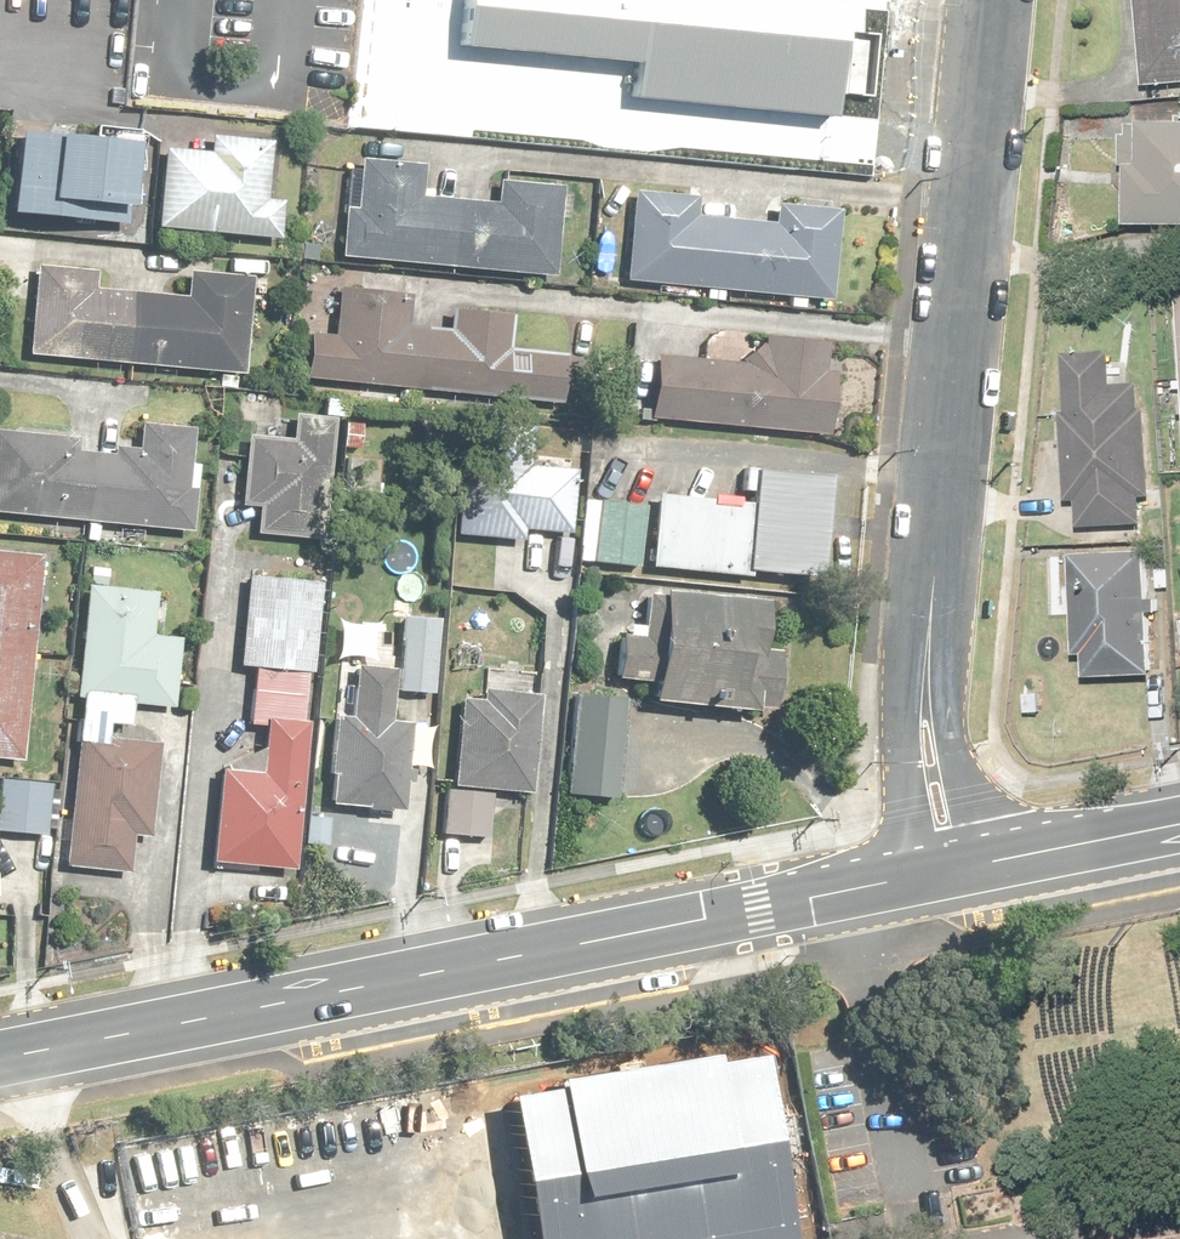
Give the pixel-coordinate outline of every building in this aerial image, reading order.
[(471,49),(644,65),(641,99),(849,119),(861,0),(476,0),(471,49)] [(1178,38),(1175,5),(1097,10),(1104,118),(1179,113),(1179,38),(1178,38)] [(176,168),(125,166),(123,257),(233,260),(235,182),(235,169),(235,142),(176,142),(176,168)] [(1105,157),(1090,157),(1088,249),(1104,249),(1103,253),(1179,254),(1179,146),(1105,145),(1105,157)] [(71,247),(71,269),(98,269),(98,249),(108,249),(112,165),(0,159),(0,244),(71,247)] [(526,210),(464,206),(463,227),(386,222),(387,194),(323,191),(322,219),(309,218),(305,287),(320,288),(333,289),(521,300),(525,230),(526,210)] [(742,248),(663,242),(664,223),(594,218),(588,306),(632,309),(658,311),(795,321),(799,265),(802,233),(743,229),(742,248)] [(154,317),(54,313),(55,294),(0,291),(0,387),(36,388),(149,395),(206,395),(211,300),(155,297),(154,317)] [(297,314),(295,365),(272,363),(269,406),(548,428),(551,385),(470,379),(474,340),(420,334),(419,351),(376,348),(377,318),(297,314)] [(716,391),(621,386),(617,448),(794,458),(797,396),(790,396),(791,365),(717,362),(716,391)] [(1114,382),(1030,382),(1030,555),(1113,555),(1114,382)] [(202,530),(218,531),(216,560),(253,563),(251,597),(293,599),(297,536),(303,440),(261,437),(259,471),(206,468),(202,530)] [(0,454),(0,545),(6,545),(6,546),(148,555),(152,486),(155,450),(98,447),(96,482),(34,478),(35,457),(0,454)] [(817,498),(719,491),(711,597),(810,604),(817,498)] [(532,560),(511,530),(511,521),(465,520),(463,516),(418,550),(417,557),(417,569),(424,576),(456,576),(419,617),(475,619),(506,641),(532,615),(534,582),(534,571),(532,560)] [(710,528),(620,523),(616,592),(706,598),(710,528)] [(612,528),(562,526),(560,588),(610,590),(612,528)] [(5,634),(9,576),(0,575),(0,634),(5,634)] [(1122,577),(1035,576),(1034,700),(1121,701),(1122,577)] [(285,607),(209,604),(206,695),(282,697),(285,607)] [(141,663),(119,662),(123,612),(52,607),(44,722),(96,726),(138,730),(141,663)] [(728,628),(630,622),(627,668),(583,666),(580,706),(619,708),(618,726),(722,732),(728,628)] [(406,641),(365,641),(363,717),(404,718),(406,641)] [(446,718),(423,717),(417,815),(404,814),(402,869),(445,870),(446,828),(493,831),(499,721),(491,721),(492,695),(447,693),(446,718)] [(369,747),(357,747),(359,697),(316,696),(314,745),(298,744),(294,833),(364,836),(369,747)] [(226,791),(185,788),(177,889),(259,895),(264,812),(269,751),(272,704),(215,701),(212,747),(227,748),(226,791)] [(589,723),(532,718),(524,820),(580,824),(589,723)] [(19,909),(18,949),(124,954),(136,753),(74,749),(72,772),(39,770),(32,895),(64,897),(63,911),(19,909)] [(0,809),(0,861),(11,861),(13,810),(0,809)] [(532,1238),(791,1238),(763,1057),(510,1095),(532,1238)] [(1059,1238),(1179,1238),(1179,1220),(1059,1238)]
